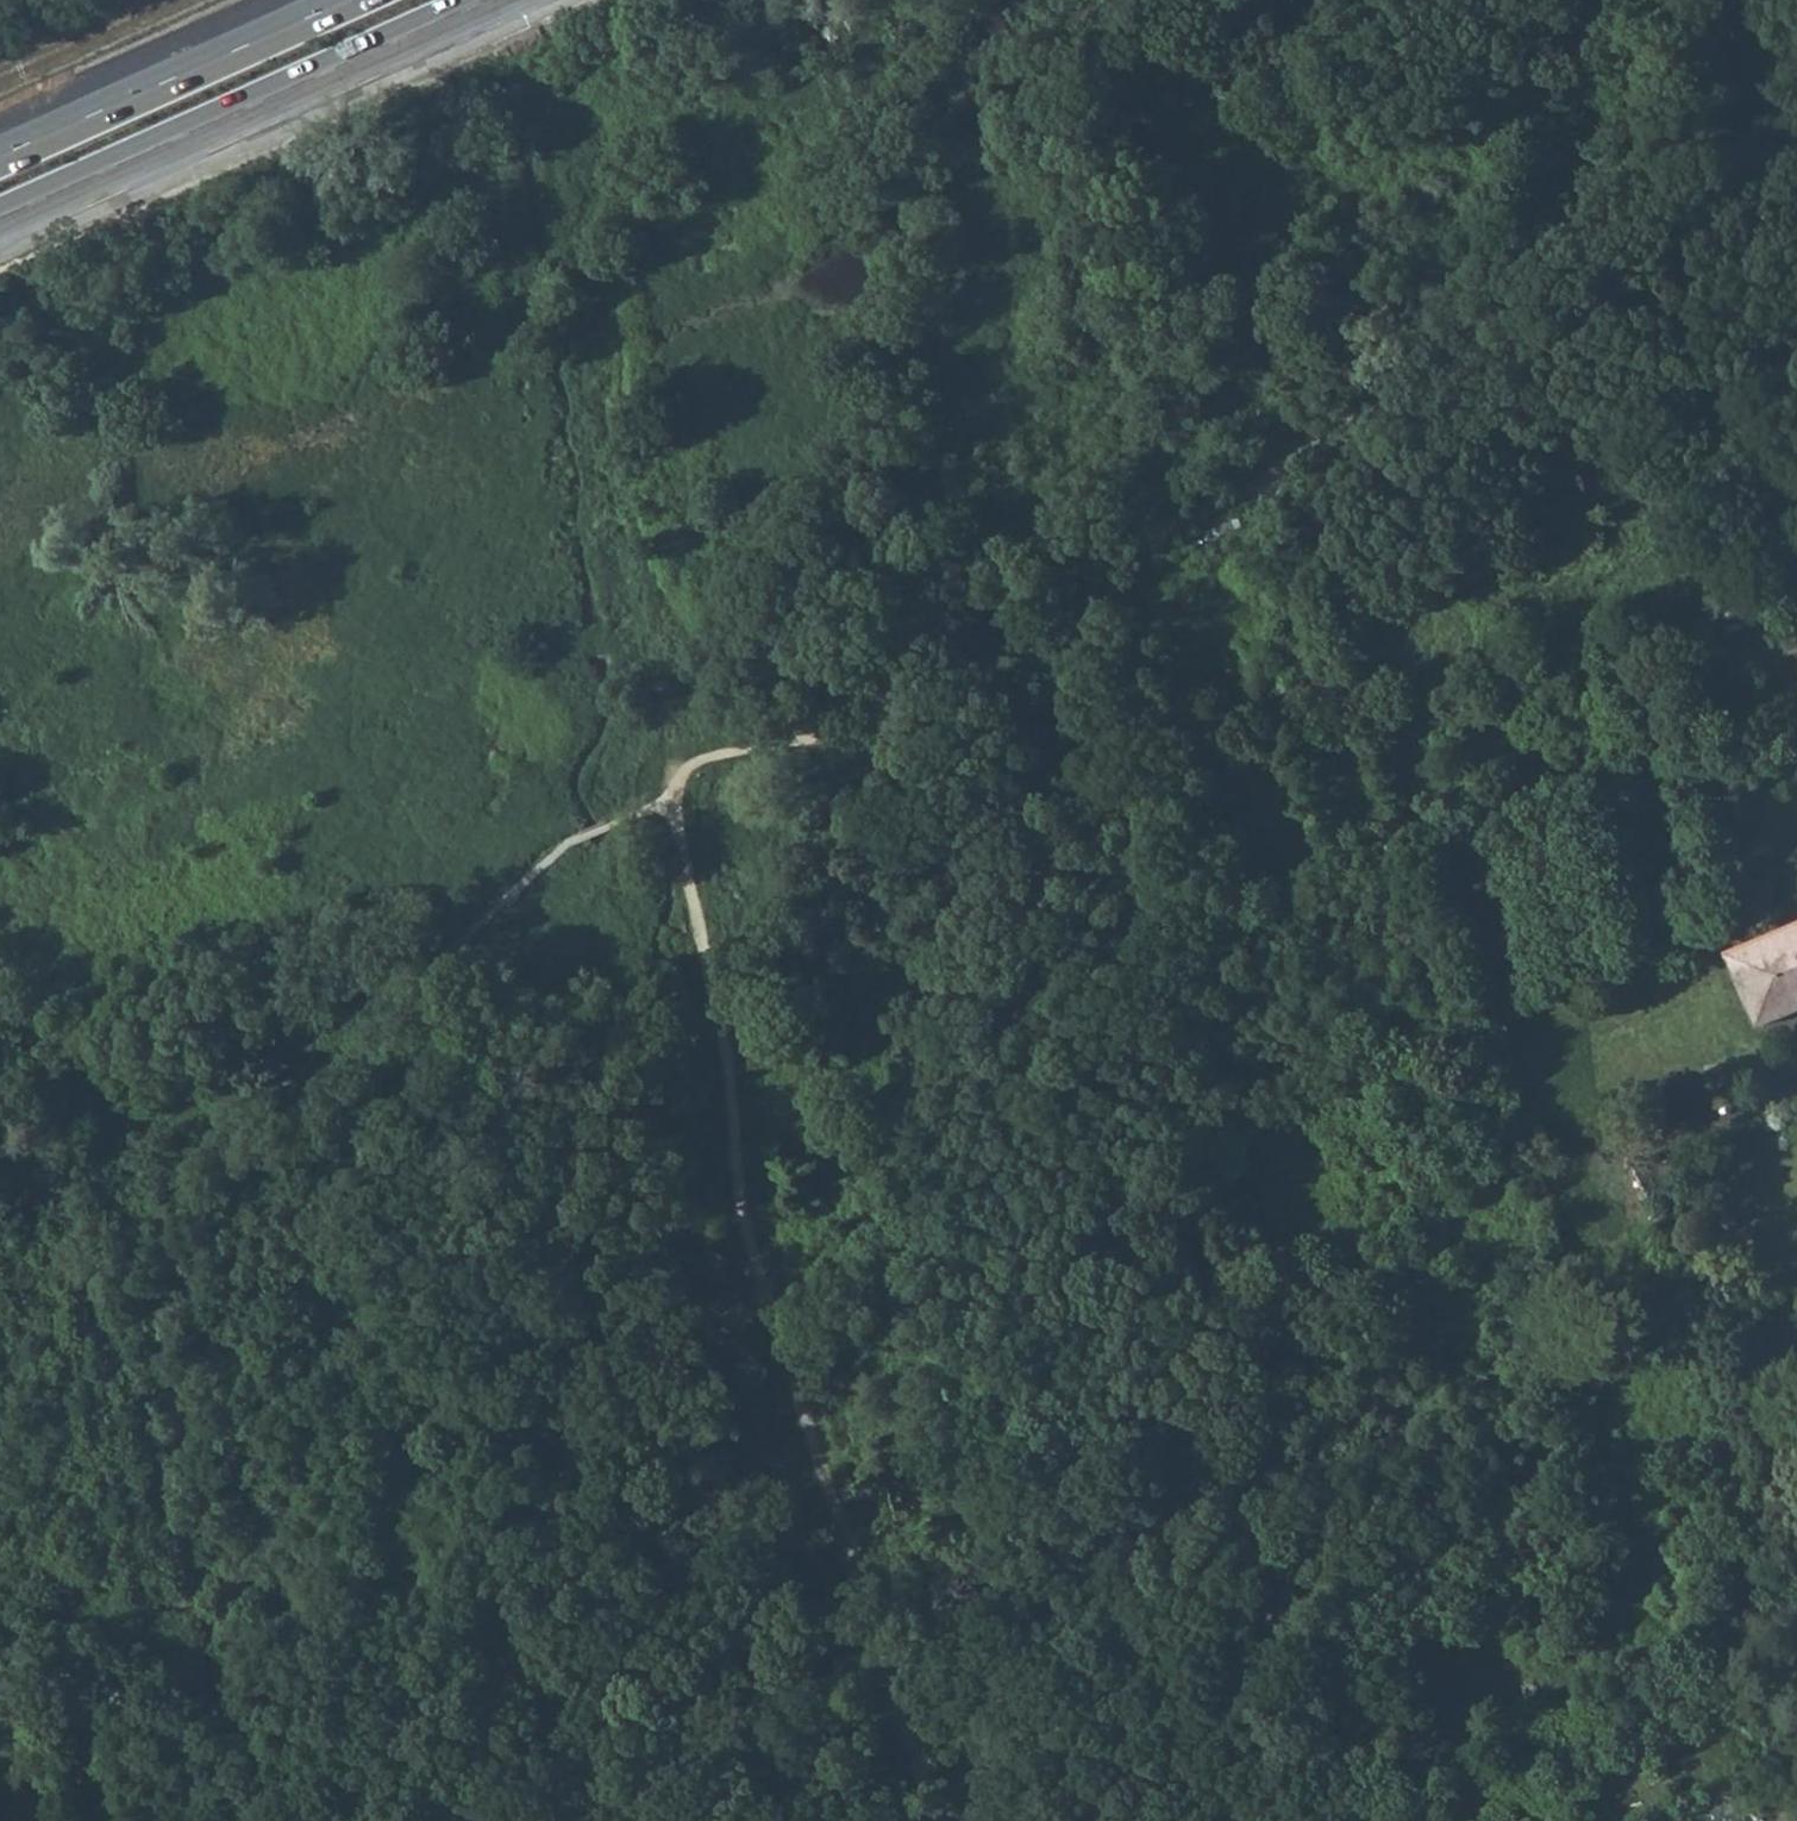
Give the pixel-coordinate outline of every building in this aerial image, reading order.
[(1244,524),(1238,511),(1185,535),(1191,548),(1244,524)] [(1189,775),(1203,771),(1197,752),(1184,755),(1189,775)] [(1765,902),(1782,894),(1777,881),(1759,889),(1765,902)] [(1391,910),(1390,901),(1374,903),(1376,913),(1391,910)] [(1741,940),(1768,1012),(1796,1001),(1796,918),(1741,940)] [(1658,954),(1686,940),(1680,925),(1658,954)] [(1406,1117),(1403,1109),(1394,1113),(1397,1121),(1406,1117)] [(1517,1693),(1511,1681),(1493,1689),(1499,1701),(1517,1693)]
